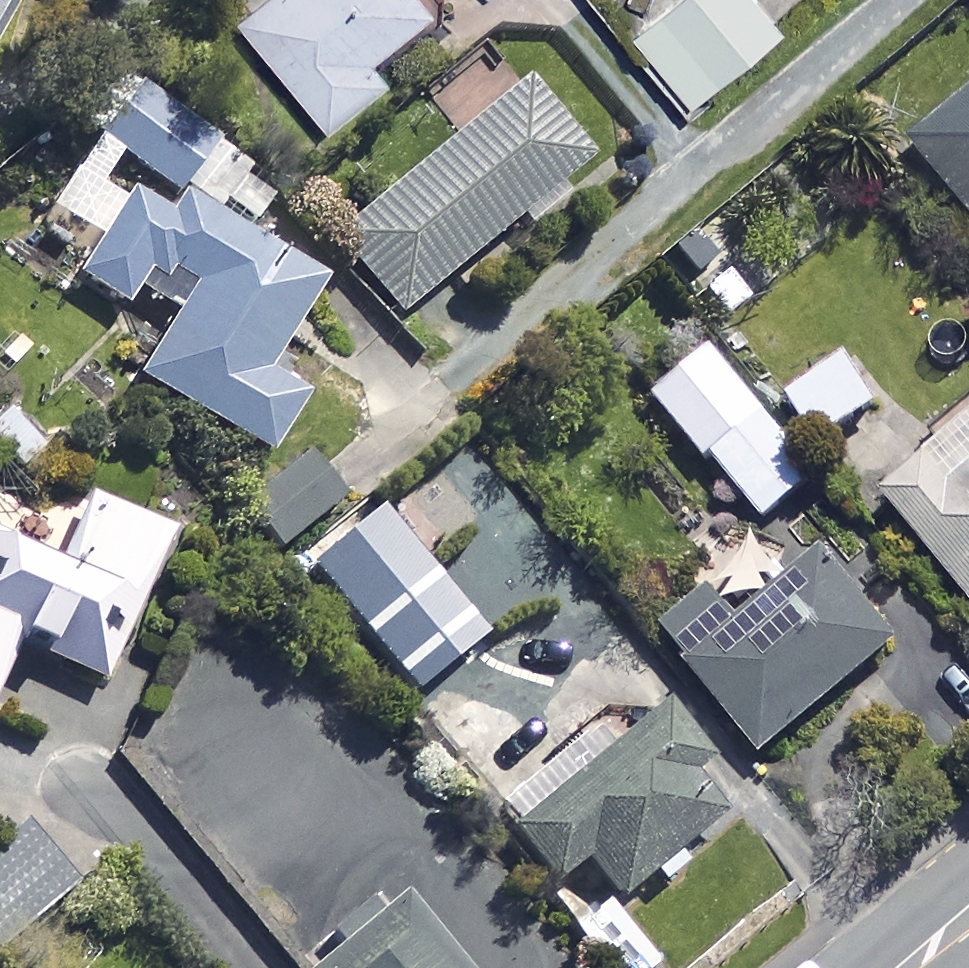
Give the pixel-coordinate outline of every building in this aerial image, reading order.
[(237,20),(325,128),(383,81),(366,60),(427,11),(418,0),(262,0),(237,20)] [(753,0),(675,0),(633,36),(690,104),(778,29),(753,0)] [(205,151),(112,77),(99,94),(119,109),(93,142),(166,200),(205,151)] [(578,168),(515,93),(334,245),(397,320),(578,168)] [(903,150),(968,231),(968,96),(903,150)] [(131,294),(170,319),(130,381),(255,461),(291,404),(252,379),(309,289),(179,206),(166,228),(124,202),(73,282),(119,312),(131,294)] [(751,270),(730,240),(684,272),(722,326),(749,307),(732,284),(751,270)] [(810,482),(704,356),(648,404),(754,530),(810,482)] [(871,410),(839,364),(780,405),(812,451),(871,410)] [(881,508),(968,608),(968,430),(881,508)] [(249,496),(286,543),(353,491),(316,444),(249,496)] [(493,629),(386,498),(316,555),(422,685),(493,629)] [(12,646),(97,684),(163,538),(84,503),(54,569),(0,544),(0,674),(12,646)] [(884,654),(813,566),(681,674),(752,761),(884,654)] [(699,777),(650,716),(556,791),(548,781),(494,825),(546,889),(579,863),(610,902),(695,834),(669,801),(699,777)] [(0,845),(0,907),(26,939),(79,895),(22,827),(0,845)] [(393,912),(325,967),(438,967),(393,912)]
